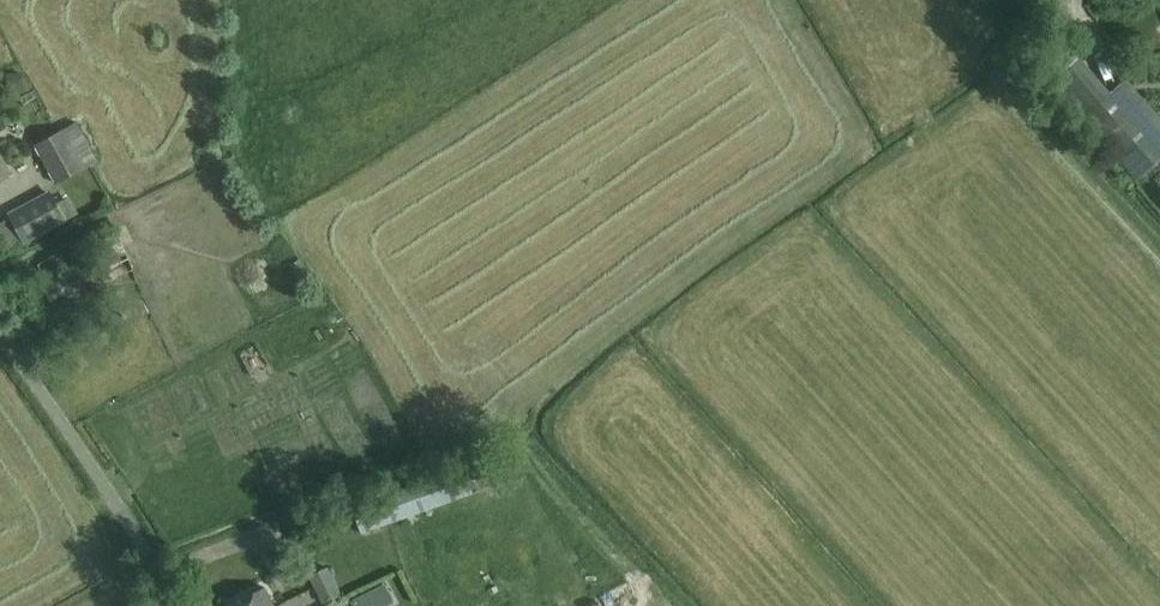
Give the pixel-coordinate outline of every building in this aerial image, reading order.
[(1088,43),(1101,63),(1112,55),(1099,35),(1088,43)] [(1049,80),(1081,117),(1110,91),(1078,55),(1049,80)] [(1135,179),(1159,157),(1159,133),(1118,85),(1110,91),(1081,117),(1135,179)] [(85,167),(64,128),(34,144),(55,182),(85,167)] [(9,172),(0,155),(0,177),(9,172)] [(23,242),(66,219),(53,194),(10,216),(23,242)] [(111,281),(134,270),(115,229),(91,241),(111,281)] [(105,313),(91,288),(103,281),(91,255),(28,289),(41,316),(72,298),(86,324),(105,313)] [(352,507),(355,516),(362,533),(472,493),(462,467),(352,507)] [(327,565),(309,574),(323,603),(342,594),(327,565)] [(391,600),(383,583),(351,600),(355,605),(379,605),(391,600)] [(610,605),(632,605),(628,584),(607,588),(610,605)] [(264,586),(229,604),(230,605),(274,605),(264,586)]
